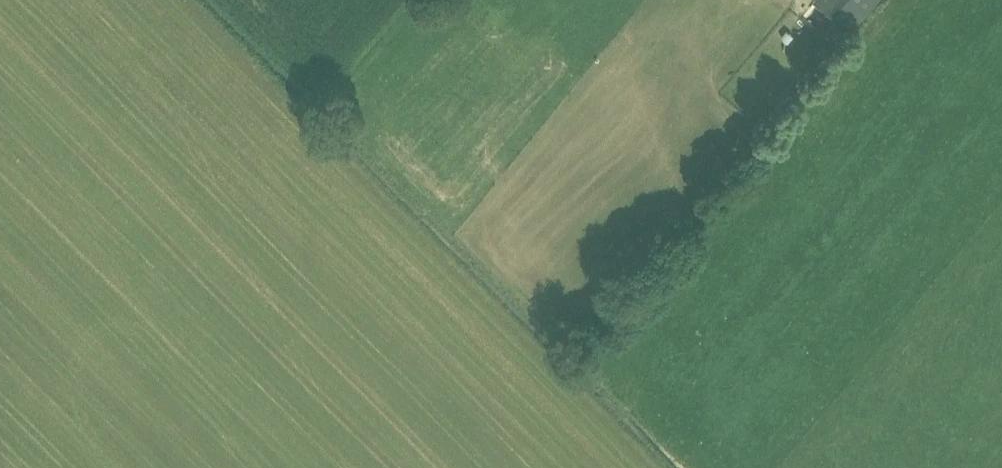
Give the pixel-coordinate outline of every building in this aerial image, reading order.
[(851,29),(876,0),(818,0),(851,29)]
